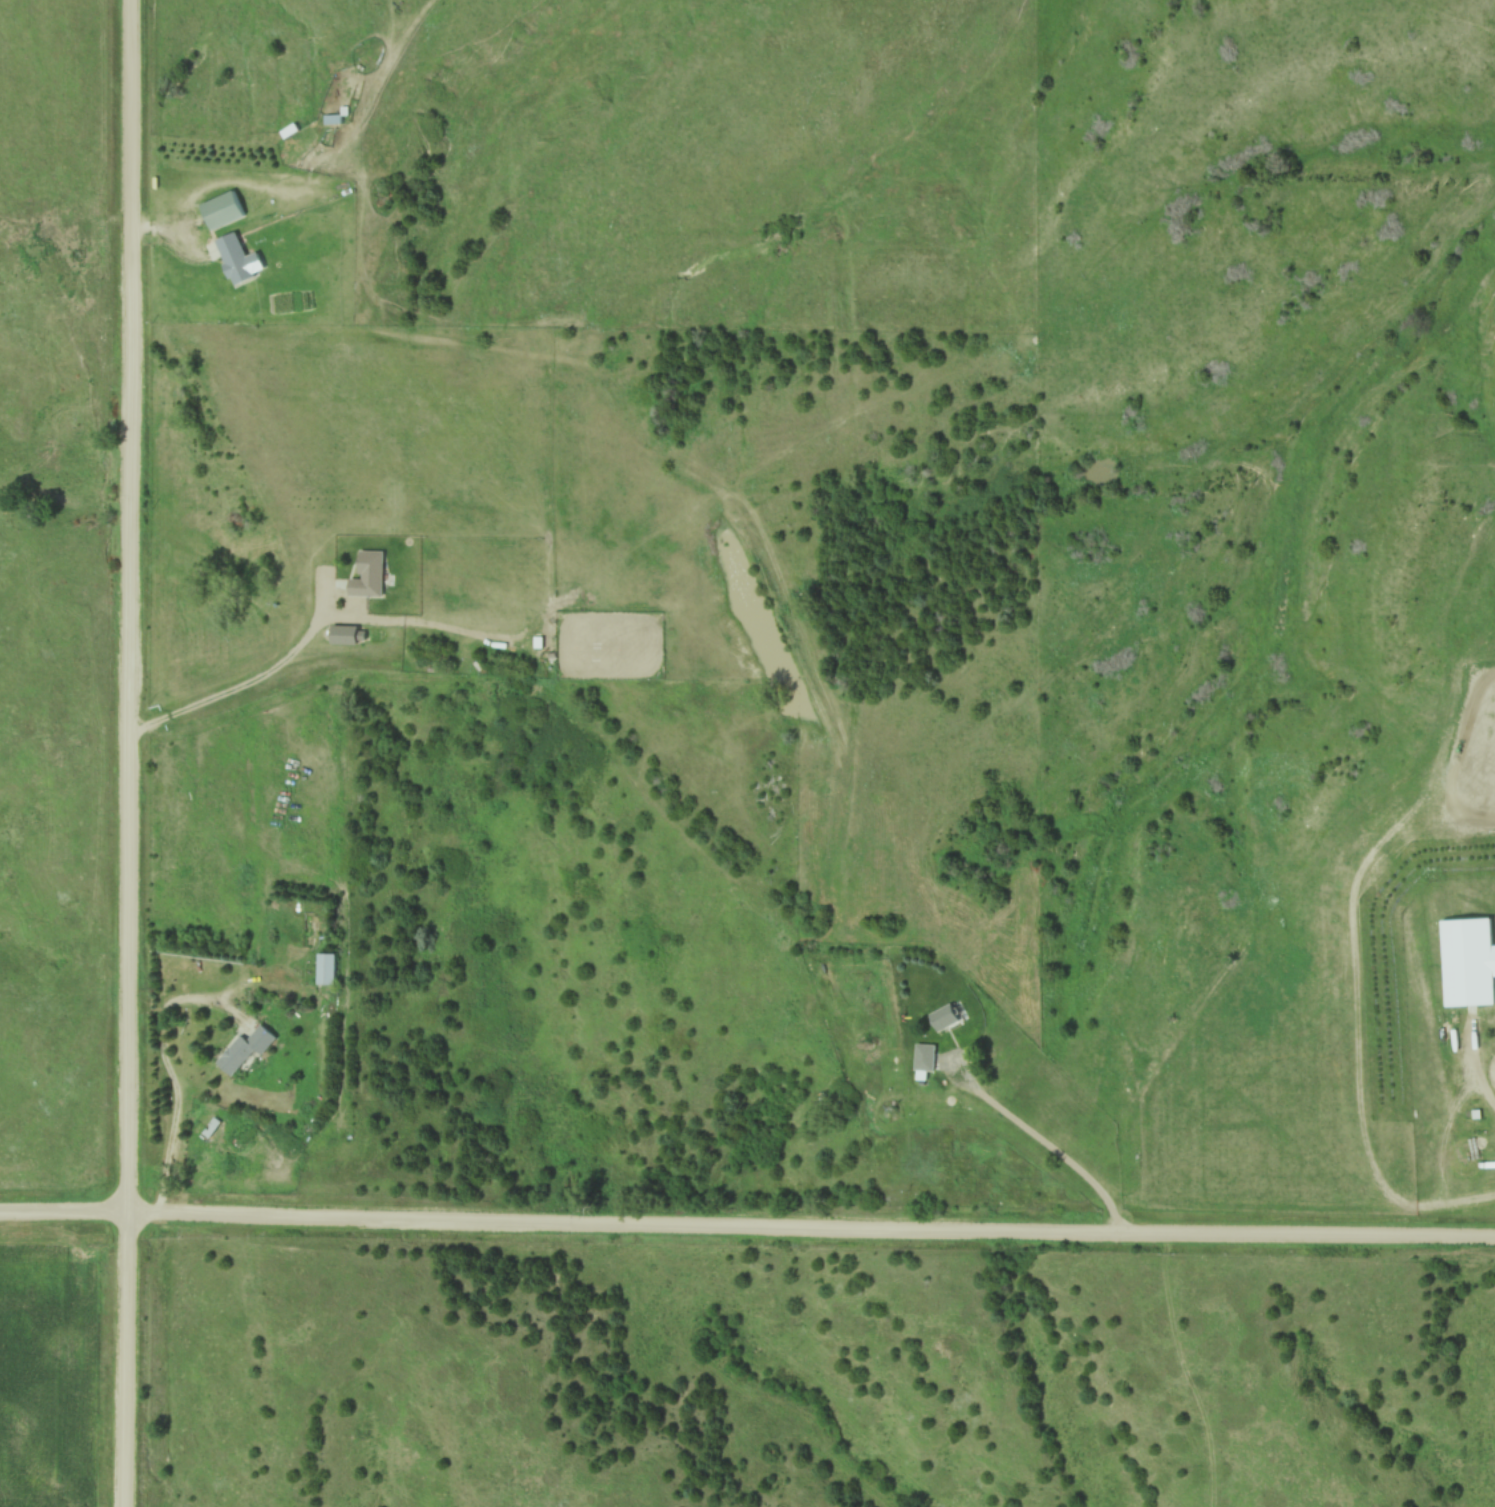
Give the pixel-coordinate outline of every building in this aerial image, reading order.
[(244,217),(233,191),(198,206),(209,232),(244,217)] [(213,242),(233,287),(254,277),(234,233),(213,242)] [(382,551),(358,550),(357,579),(347,579),(347,596),(382,596),(382,551)] [(1494,1004),(1493,976),(1494,976),(1494,944),(1491,944),(1490,918),(1441,919),(1444,1006),(1494,1004)] [(335,953),(317,953),(317,984),(335,984),(335,953)] [(928,1014),(935,1032),(960,1022),(953,1004),(928,1014)] [(239,1034),(215,1064),(231,1076),(253,1049),(261,1055),(276,1037),(260,1024),(247,1041),(239,1034)] [(914,1071),(933,1071),(934,1045),(914,1044),(914,1071)]
